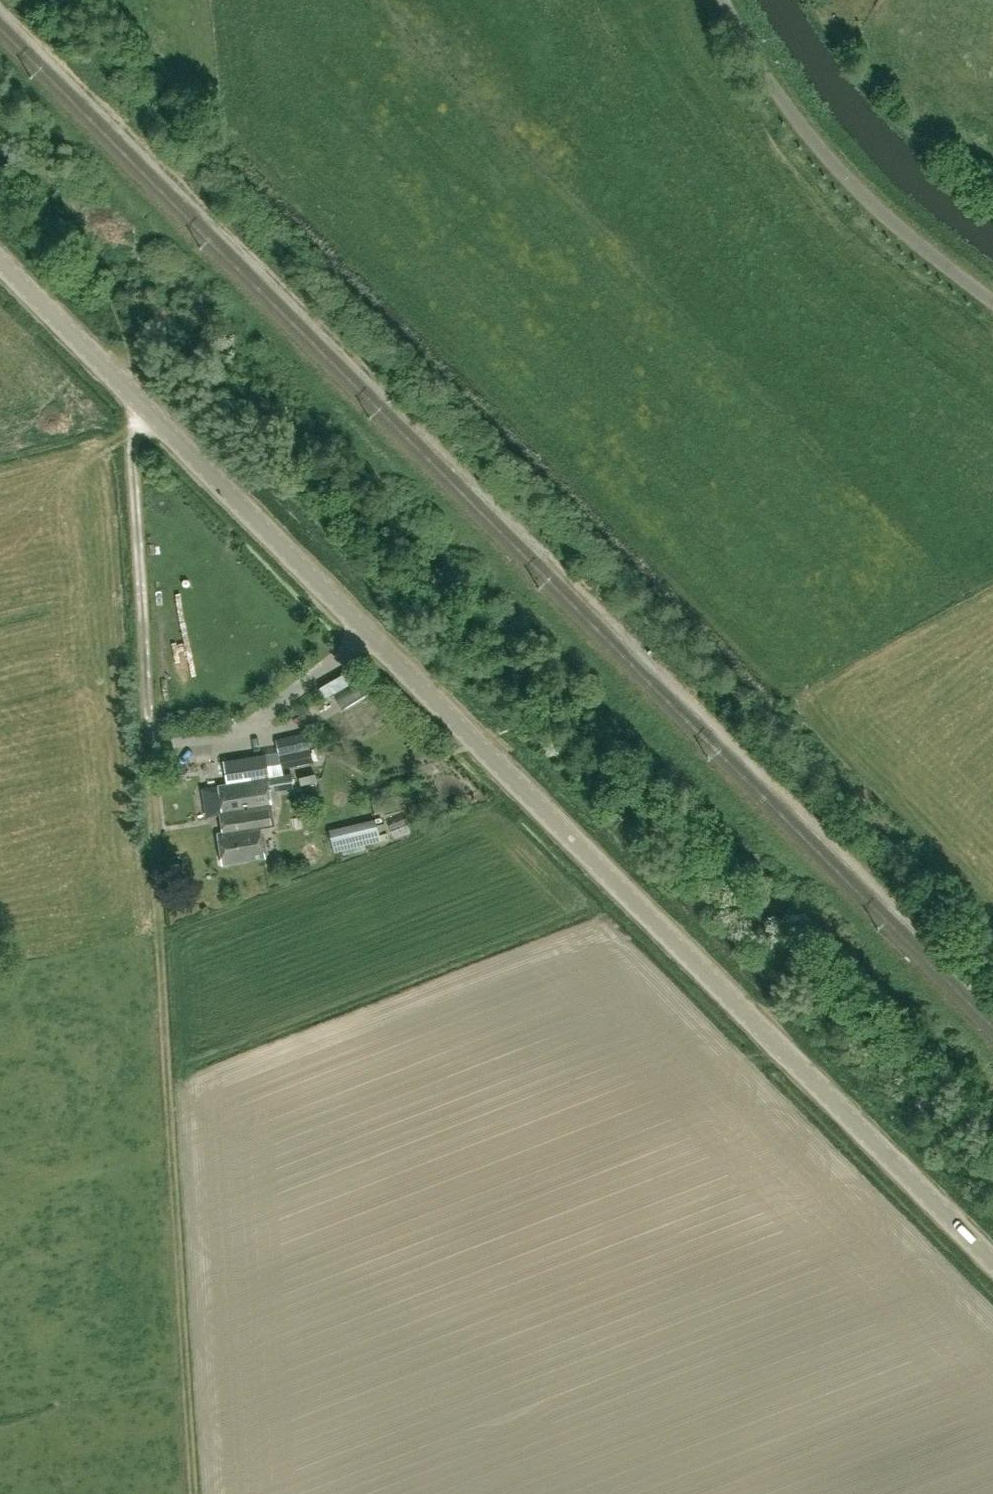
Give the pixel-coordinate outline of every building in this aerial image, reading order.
[(280,755),(282,768),(308,762),(306,750),(280,755)] [(223,863),(264,857),(259,826),(271,824),(268,806),(272,805),(269,791),(293,787),(291,774),(256,780),(253,758),(224,763),(227,784),(218,786),(225,832),(218,833),(223,863)] [(405,791),(391,800),(396,809),(411,801),(405,791)] [(407,831),(425,821),(421,812),(402,822),(407,831)] [(334,852),(371,844),(381,841),(379,834),(388,832),(385,822),(377,824),(376,819),(329,830),(334,852)]
